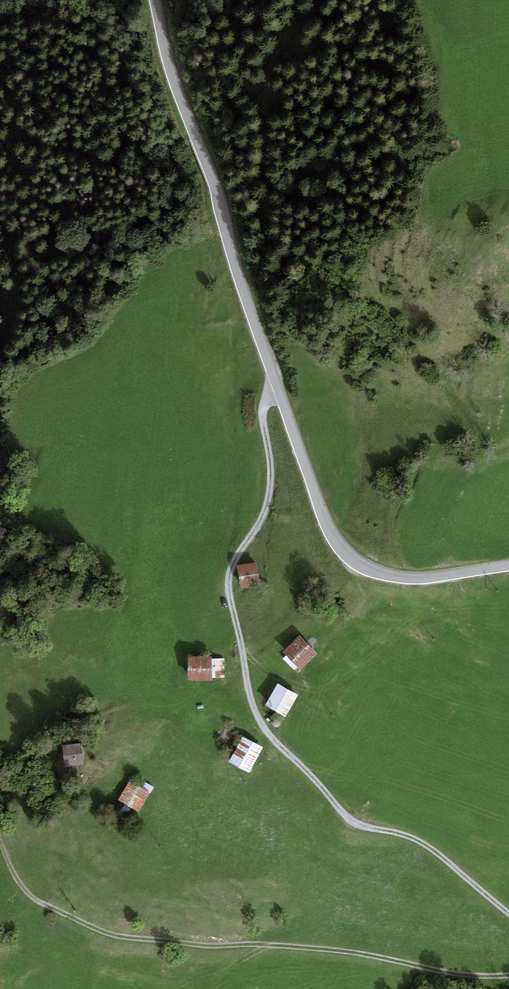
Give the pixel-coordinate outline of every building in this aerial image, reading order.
[(260,587),(257,567),(239,569),(242,589),(260,587)] [(317,654),(301,639),(287,654),(302,669),(317,654)] [(226,678),(226,661),(213,661),(213,657),(189,658),(189,682),(213,682),(213,678),(226,678)] [(298,696),(279,685),(267,706),(286,717),(298,696)] [(275,727),(277,727),(278,727),(279,727),(281,726),(281,725),(282,724),(282,723),(281,721),(280,720),(279,720),(278,719),(277,720),(276,720),(275,721),(274,722),(274,723),(274,725),(275,726),(275,727)] [(264,748),(245,737),(231,762),(251,772),(264,748)] [(83,763),(81,746),(63,748),(65,765),(83,763)] [(150,793),(130,781),(119,800),(139,812),(150,793)] [(130,809),(120,801),(111,812),(121,820),(130,809)]
